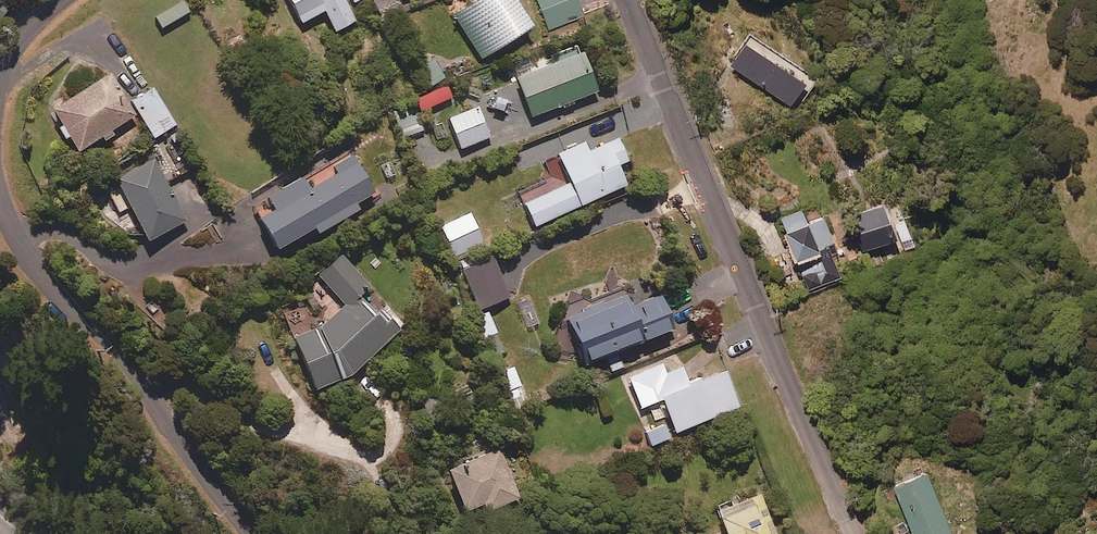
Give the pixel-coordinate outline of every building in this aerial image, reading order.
[(300,18),(323,6),(335,28),(355,18),(346,0),(291,0),(300,18)] [(372,0),(353,0),(357,9),(373,1),(372,0)] [(517,0),(461,0),(449,8),(478,53),(530,19),(517,0)] [(577,0),(537,0),(549,28),(583,14),(577,0)] [(821,67),(749,27),(729,63),(801,104),(821,67)] [(596,86),(579,45),(514,72),(531,113),(596,86)] [(443,75),(430,53),(414,63),(427,85),(443,75)] [(134,110),(107,64),(46,101),(73,146),(134,110)] [(173,122),(152,84),(130,96),(152,134),(173,122)] [(488,134),(476,103),(447,114),(459,145),(488,134)] [(422,127),(414,106),(389,116),(397,137),(422,127)] [(626,155),(615,132),(585,146),(582,137),(556,149),(569,178),(522,199),(538,234),(580,215),(575,202),(624,180),(615,160),(626,155)] [(371,189),(349,146),(250,196),(272,241),(312,221),(314,225),(356,204),(353,198),(371,189)] [(183,216),(152,155),(114,174),(145,235),(183,216)] [(900,231),(885,194),(847,209),(862,246),(900,231)] [(805,212),(802,203),(781,211),(808,287),(842,275),(828,237),(834,235),(824,206),(805,212)] [(483,242),(469,210),(439,223),(454,255),(483,242)] [(367,282),(339,249),(316,269),(341,299),(314,321),(291,329),(310,377),(340,372),(401,323),(381,299),(370,308),(356,291),(367,282)] [(508,296),(491,253),(461,265),(478,308),(508,296)] [(629,302),(624,289),(564,311),(581,356),(673,322),(661,290),(629,302)] [(644,426),(650,444),(669,437),(666,430),(737,403),(723,365),(687,378),(681,363),(664,370),(660,360),(627,373),(639,406),(650,402),(657,421),(644,426)] [(523,515),(499,444),(446,462),(469,533),(523,515)] [(926,464),(893,477),(914,533),(943,533),(951,531),(926,464)] [(758,491),(716,506),(725,531),(716,533),(774,533),(758,491)]
